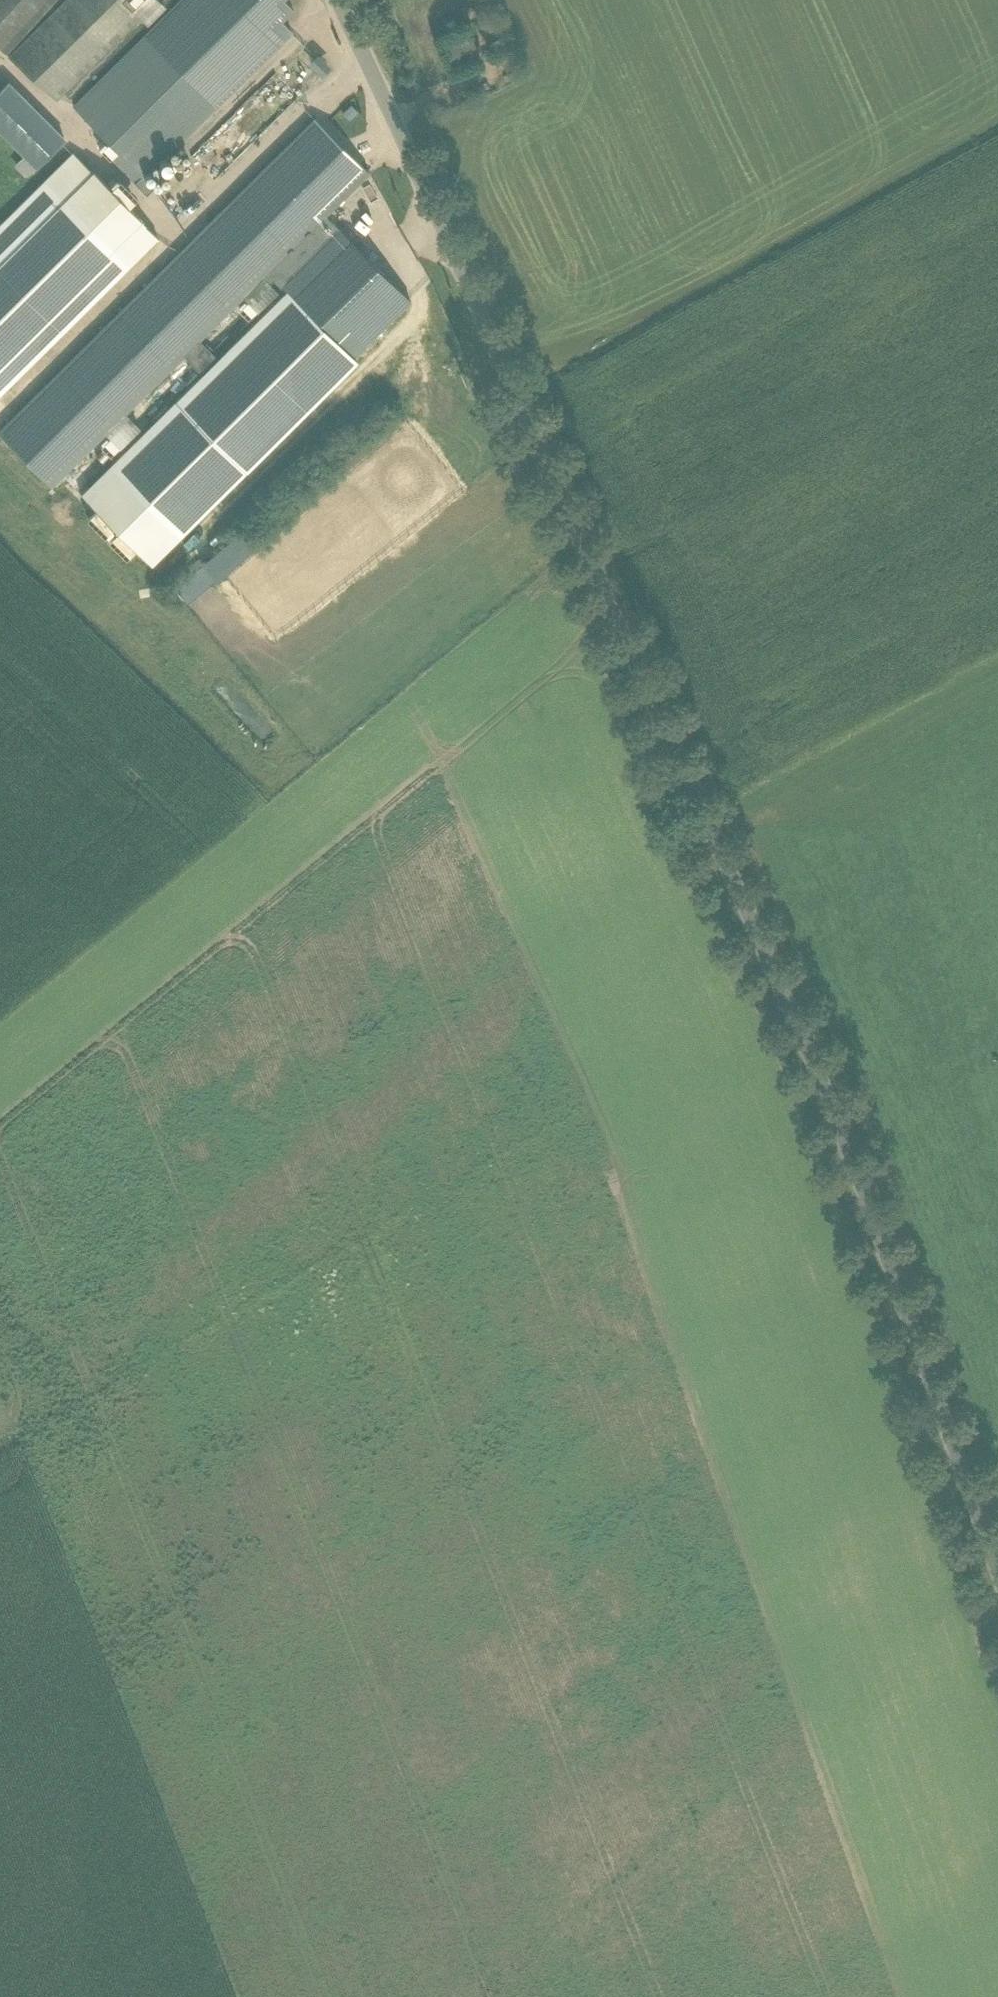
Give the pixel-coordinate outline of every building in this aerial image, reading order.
[(54,0),(0,0),(0,48),(6,54),(54,0)] [(168,0),(65,0),(8,56),(56,99),(63,92),(69,98),(168,0)] [(148,170),(290,29),(279,18),(291,7),(284,0),(182,0),(79,102),(73,108),(101,136),(96,142),(113,159),(112,160),(114,162),(120,157),(117,155),(119,153),(140,175),(146,169),(148,170)] [(35,169),(65,139),(8,82),(0,89),(0,133),(35,169)] [(50,487),(183,355),(199,339),(267,272),(325,215),(368,172),(314,118),(0,430),(0,436),(50,487)] [(87,166),(73,152),(0,224),(0,393),(27,367),(41,352),(158,238),(87,166)] [(286,291),(299,305),(352,357),(409,301),(325,215),(267,272),(286,291)] [(80,495),(150,566),(356,362),(352,357),(299,305),(286,291),(218,359),(199,339),(183,355),(202,374),(80,495)]
